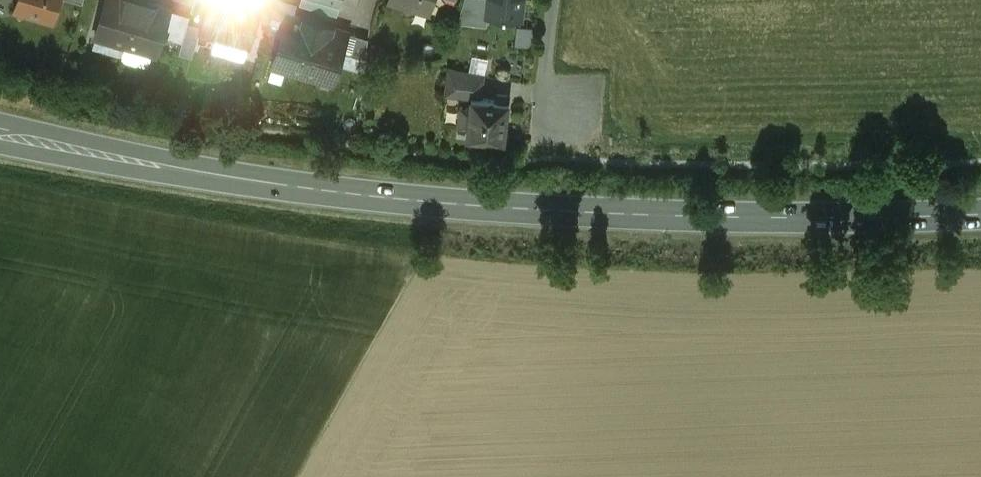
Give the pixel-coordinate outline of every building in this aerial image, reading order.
[(13,11),(53,23),(60,0),(16,0),(13,11)] [(94,36),(155,55),(169,8),(141,0),(105,0),(94,36)] [(242,0),(209,0),(201,26),(199,32),(249,47),(258,17),(261,6),(255,4),(242,0)] [(255,4),(261,6),(258,17),(270,21),(276,0),(256,0),(255,4)] [(386,4),(429,18),(434,0),(387,0),(386,4)] [(458,23),(488,26),(489,17),(488,17),(490,0),(465,0),(458,23)] [(488,17),(489,17),(522,21),(524,0),(490,0),(488,17)] [(317,23),(287,14),(273,60),(287,64),(285,69),(302,74),(317,23)] [(201,26),(188,22),(178,53),(191,57),(199,32),(201,26)] [(348,32),(317,23),(302,74),(319,79),(320,74),(334,78),(348,32)] [(517,42),(533,44),(536,25),(520,23),(517,42)] [(483,76),(448,68),(445,95),(471,98),(471,97),(481,98),(483,76)] [(481,98),(471,97),(471,98),(470,107),(460,106),(457,124),(468,126),(466,135),(503,140),(507,101),(481,98)]
